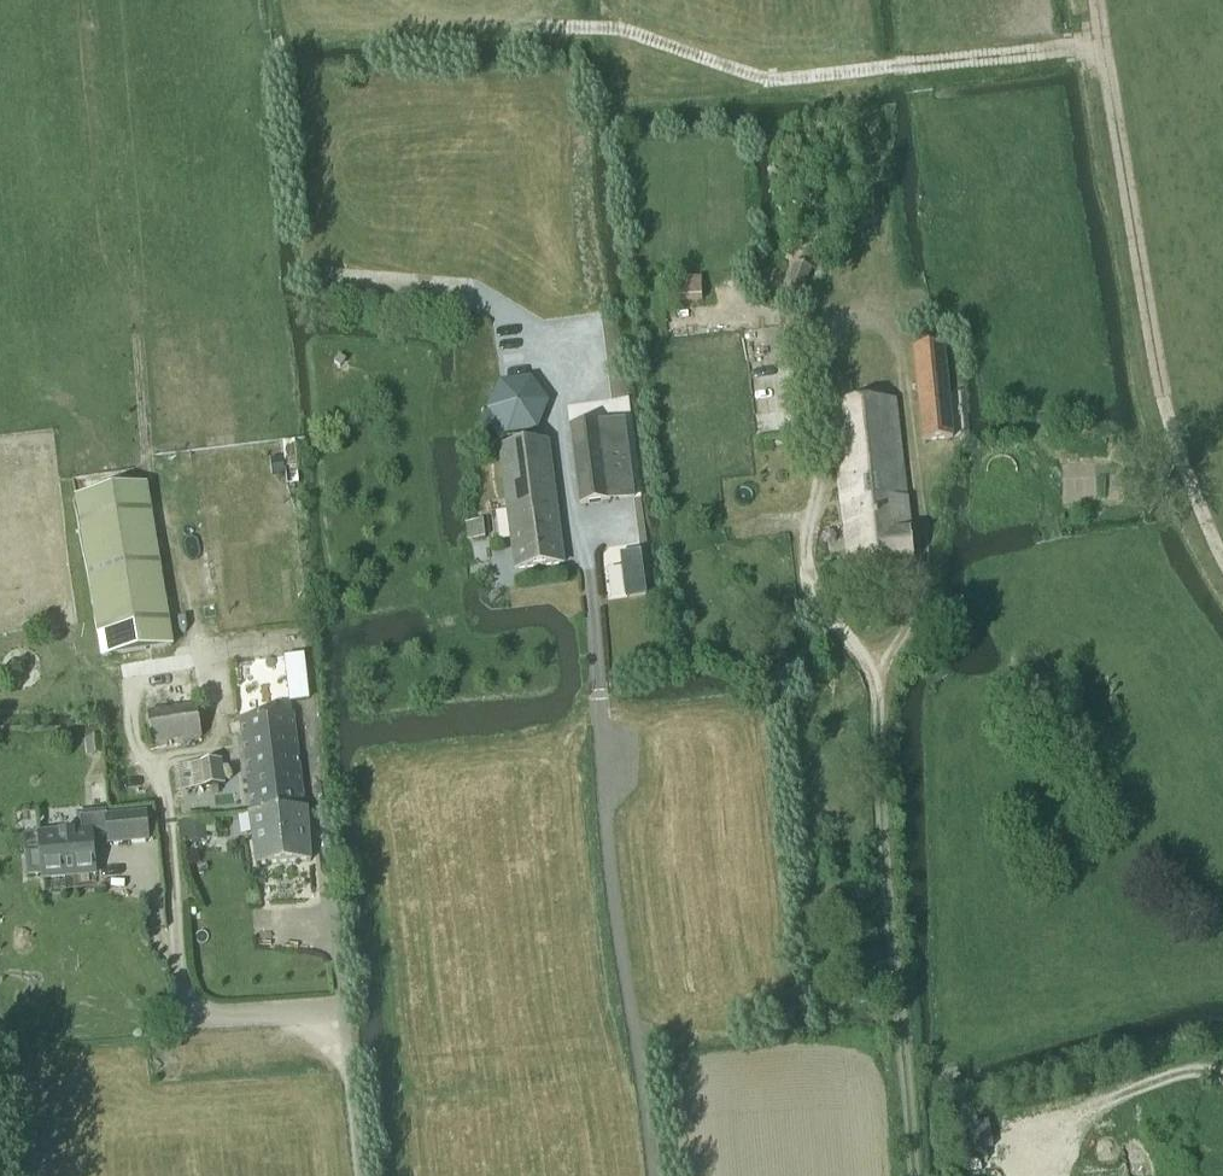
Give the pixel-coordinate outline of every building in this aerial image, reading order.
[(803,292),(812,271),(795,264),(786,285),(803,292)] [(920,442),(952,440),(945,347),(910,349),(920,442)] [(536,433),(548,404),(529,380),(498,383),(487,412),(506,437),(536,433)] [(894,401),(828,407),(847,570),(913,563),(894,401)] [(577,509),(634,501),(623,420),(566,427),(577,509)] [(547,442),(497,449),(513,571),(563,565),(547,442)] [(99,659),(173,647),(148,486),(74,497),(99,659)] [(466,542),(484,540),(482,522),(464,524),(466,542)] [(641,563),(640,552),(619,555),(620,565),(641,563)] [(150,747),(201,740),(196,704),(146,712),(150,747)] [(305,810),(294,717),(238,722),(250,815),(305,810)] [(85,758),(104,757),(101,739),(85,741),(85,758)] [(175,793),(224,785),(220,763),(172,770),(175,793)] [(305,810),(250,815),(247,815),(254,867),(310,862),(306,810),(305,810)] [(95,877),(92,837),(107,835),(107,846),(148,842),(146,814),(106,817),(105,813),(76,816),(78,832),(38,835),(39,849),(23,850),(26,878),(41,877),(42,881),(95,877)]
